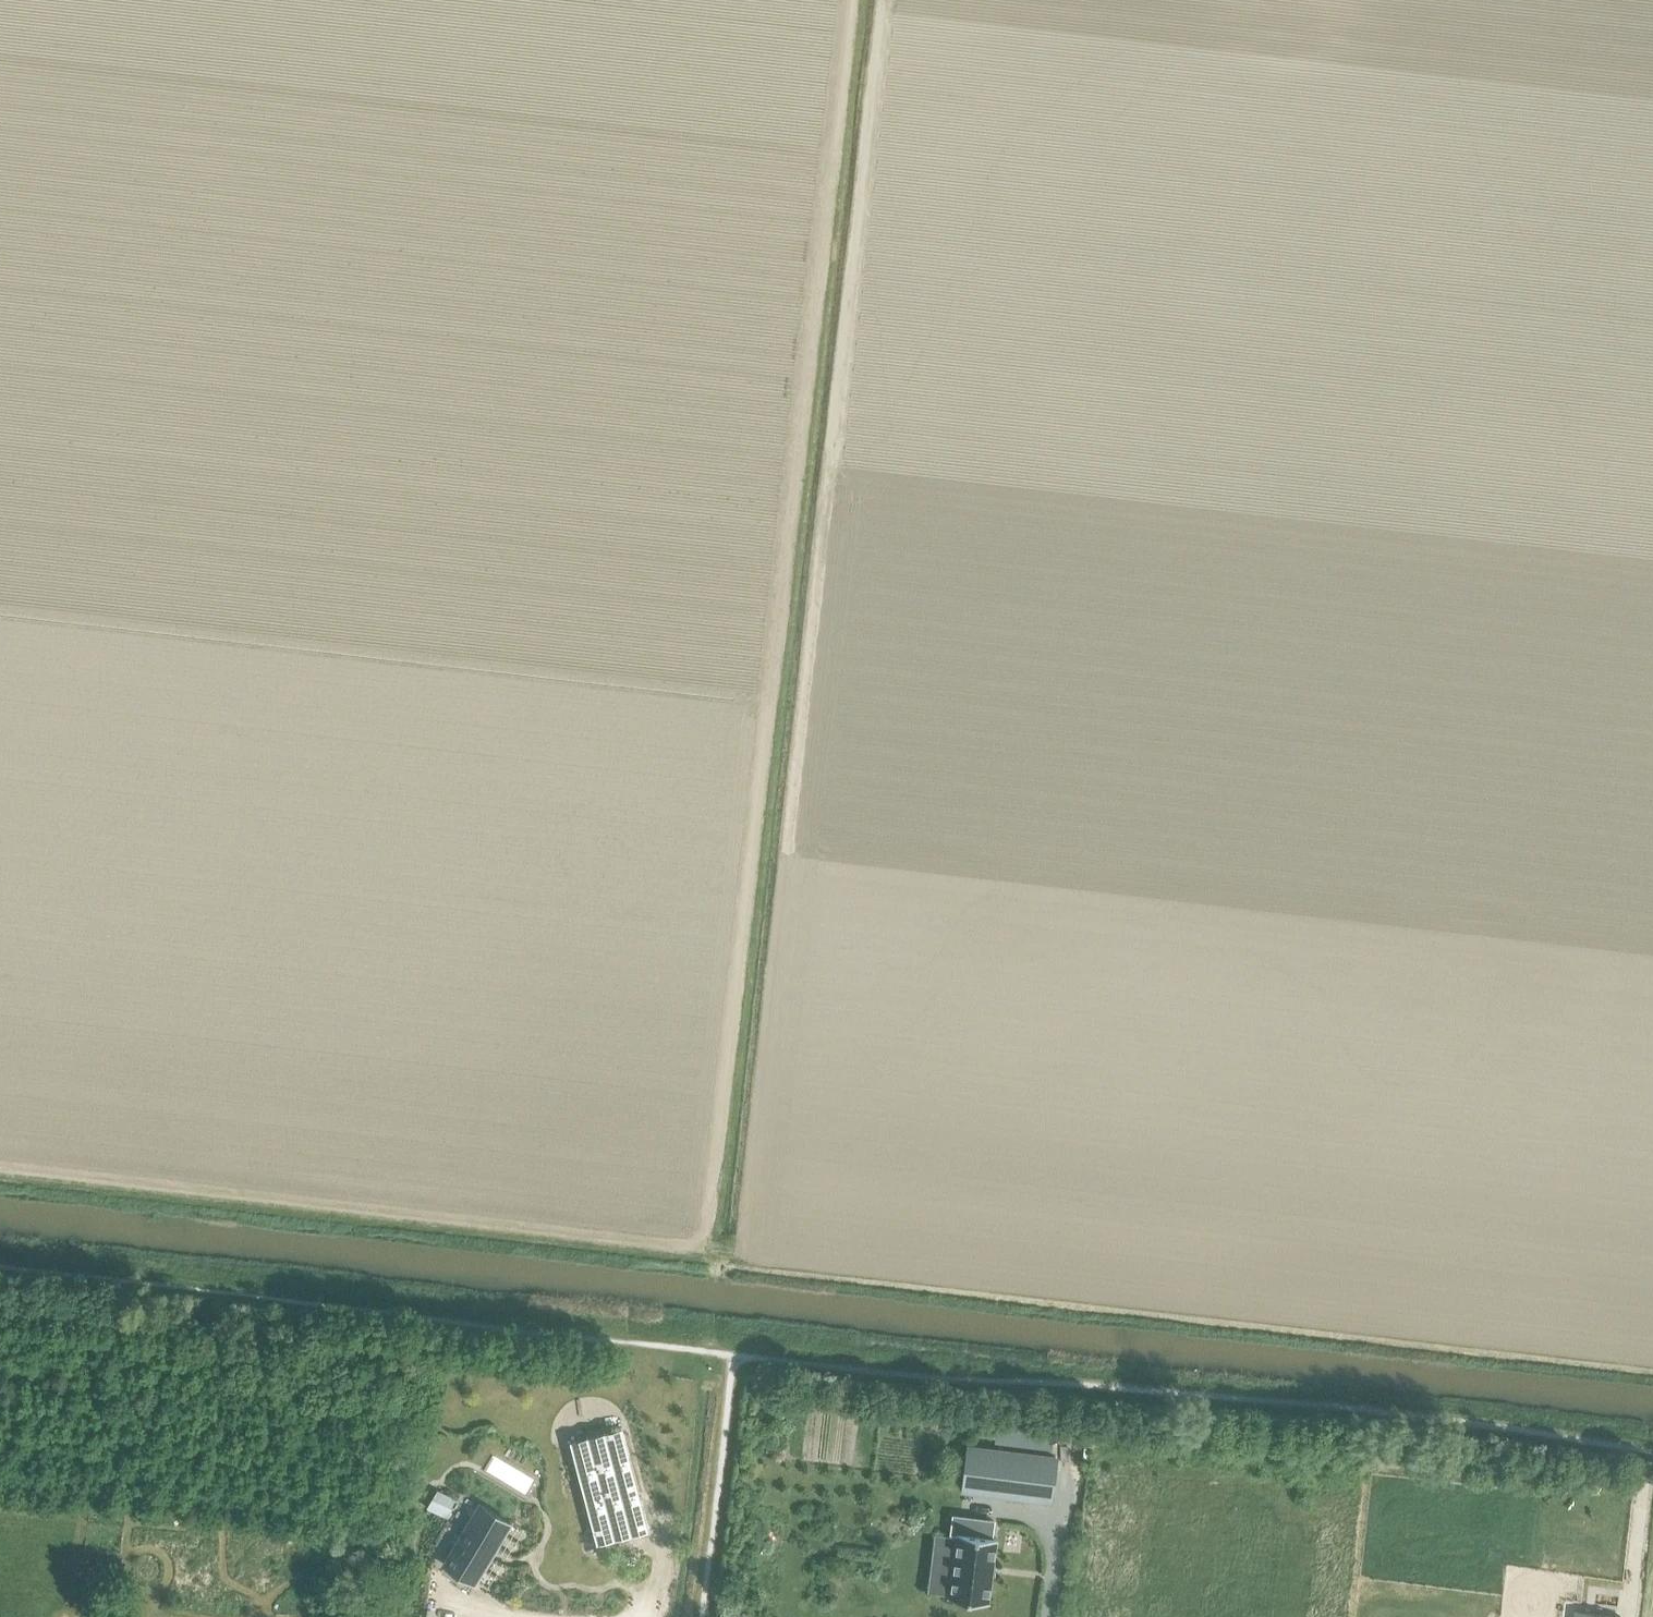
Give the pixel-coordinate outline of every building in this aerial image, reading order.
[(622,1428),(570,1441),(597,1543),(648,1530),(622,1428)] [(969,1444),(963,1490),(1050,1501),(1056,1455),(969,1444)] [(439,1490),(427,1508),(445,1520),(457,1502),(439,1490)] [(480,1503),(444,1563),(474,1581),(509,1521),(480,1503)] [(957,1536),(949,1597),(988,1602),(992,1574),(993,1566),(996,1538),(994,1537),(996,1519),(953,1513),(950,1535),(957,1536)]
